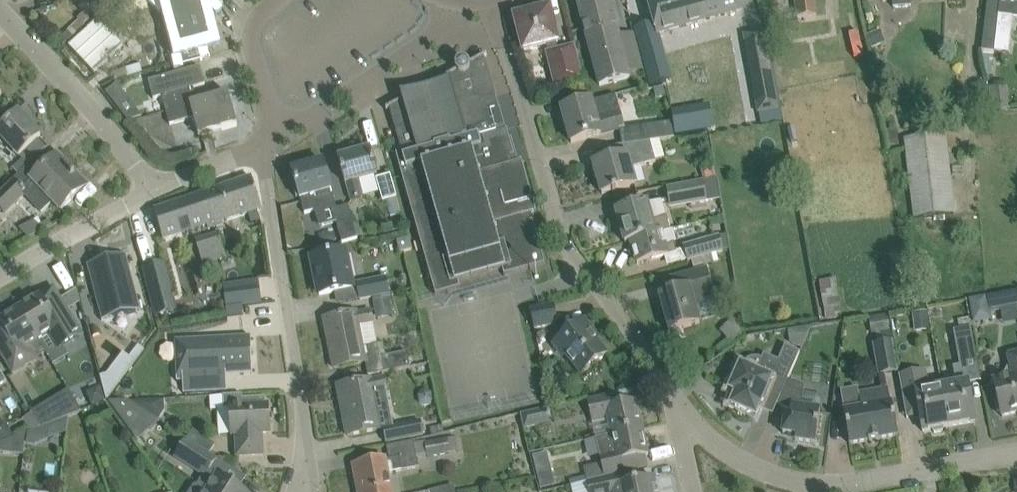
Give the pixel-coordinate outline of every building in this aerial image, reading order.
[(216,1),(216,0),(167,0),(170,11),(180,48),(190,45),(210,40),(203,14),(216,1)] [(613,17),(609,0),(598,0),(578,5),(599,85),(629,77),(613,17)] [(739,0),(647,0),(657,34),(742,10),(739,0)] [(814,0),(795,0),(797,18),(816,16),(814,0)] [(998,2),(999,2),(998,16),(997,21),(986,19),(982,50),(994,52),(1009,53),(1013,18),(1016,18),(1016,0),(998,0),(998,2)] [(557,43),(554,29),(549,10),(515,18),(524,51),(546,46),(548,53),(547,54),(555,85),(581,78),(573,47),(558,51),(556,43),(557,43)] [(121,45),(95,20),(69,47),(94,72),(121,45)] [(765,31),(743,35),(758,113),(779,109),(765,31)] [(499,110),(484,57),(487,56),(486,54),(486,55),(468,64),(468,63),(467,62),(466,61),(465,61),(464,60),(463,60),(462,60),(461,60),(459,61),(458,61),(457,62),(457,63),(456,64),(455,65),(455,66),(455,67),(455,69),(455,70),(456,71),(421,89),(403,94),(401,93),(400,93),(399,93),(400,94),(402,95),(403,98),(402,99),(385,109),(386,111),(389,108),(401,151),(402,153),(396,154),(402,177),(435,295),(435,296),(459,289),(458,283),(502,270),(504,276),(529,269),(544,265),(532,222),(529,223),(527,216),(534,214),(535,215),(536,214),(521,162),(520,162),(520,163),(512,165),(510,158),(514,157),(506,131),(505,131),(499,110)] [(200,67),(148,81),(153,100),(161,97),(169,125),(193,119),(198,137),(237,126),(228,94),(197,102),(193,88),(205,85),(200,67)] [(116,84),(105,92),(116,107),(127,98),(116,84)] [(990,88),(992,111),(1011,110),(1009,86),(990,88)] [(667,98),(665,87),(654,89),(656,100),(667,98)] [(619,130),(625,129),(617,94),(562,110),(571,143),(600,135),(600,134),(619,129),(619,130)] [(40,137),(18,114),(4,127),(0,131),(0,144),(3,141),(18,158),(26,151),(40,137)] [(671,123),(623,129),(626,144),(650,142),(674,138),(671,123)] [(952,215),(956,214),(947,133),(904,139),(914,219),(933,217),(952,215)] [(616,190),(638,184),(634,169),(655,162),(650,142),(626,144),(622,145),(625,156),(594,165),(601,194),(612,191),(612,193),(616,192),(616,190)] [(338,158),(350,201),(362,198),(357,180),(377,175),(370,149),(338,158)] [(61,210),(87,185),(74,172),(69,176),(53,159),(32,179),(24,171),(26,169),(26,168),(11,182),(0,193),(0,213),(3,210),(6,213),(25,195),(42,212),(53,202),(61,210)] [(295,183),(292,184),(296,197),(299,197),(300,199),(304,214),(314,211),(319,210),(317,204),(334,200),(323,163),(320,164),(319,160),(307,164),(308,167),(303,168),(303,171),(297,172),(297,170),(292,171),(295,183)] [(704,181),(717,178),(715,165),(701,167),(704,181)] [(775,174),(778,190),(792,188),(788,171),(775,174)] [(382,202),(386,201),(396,198),(390,175),(376,179),(382,202)] [(222,222),(260,210),(251,178),(154,211),(160,230),(164,241),(207,227),(208,230),(223,225),(222,222)] [(704,181),(706,194),(720,191),(718,178),(717,178),(704,181)] [(707,202),(706,194),(704,181),(667,187),(671,209),(707,202)] [(666,217),(665,217),(660,200),(647,203),(616,212),(625,243),(630,242),(670,231),(666,217)] [(342,243),(357,238),(348,206),(333,210),(342,243)] [(674,243),(676,242),(672,230),(670,231),(630,242),(637,264),(656,259),(668,256),(676,253),(674,243)] [(688,261),(730,251),(725,235),(684,246),(688,261)] [(201,247),(207,265),(232,257),(226,239),(201,247)] [(400,252),(404,251),(411,249),(409,239),(398,242),(400,252)] [(319,296),(339,292),(352,289),(345,252),(312,258),(315,275),(317,275),(321,294),(319,295),(319,296)] [(126,255),(87,265),(102,321),(103,321),(102,319),(139,309),(139,311),(140,311),(126,255)] [(165,261),(142,267),(150,298),(171,293),(173,292),(165,261)] [(713,296),(705,269),(663,281),(667,294),(659,296),(669,332),(700,323),(694,301),(713,296)] [(389,292),(388,286),(386,278),(357,283),(360,300),(374,297),(390,294),(389,292)] [(827,316),(843,316),(841,280),(825,281),(827,316)] [(258,281),(240,284),(244,307),(261,304),(258,281)] [(20,309),(19,309),(46,353),(53,365),(68,356),(63,348),(83,336),(80,332),(53,288),(20,309)] [(968,298),(972,322),(990,319),(989,310),(1016,305),(1016,289),(968,298)] [(394,316),(390,295),(390,294),(374,297),(378,319),(394,316)] [(534,329),(538,328),(558,324),(553,305),(530,310),(534,329)] [(1006,323),(1016,320),(1016,305),(1003,308),(1006,323)] [(243,314),(242,306),(225,308),(227,317),(243,314)] [(0,335),(0,352),(3,357),(13,373),(46,353),(19,309),(0,321),(0,326),(4,333),(0,335)] [(386,356),(383,342),(363,347),(359,325),(372,323),(370,310),(356,313),(324,319),(326,333),(331,332),(338,367),(333,368),(334,369),(365,362),(368,375),(410,367),(407,352),(386,356)] [(927,311),(913,313),(914,324),(928,323),(927,311)] [(871,335),(891,331),(888,314),(869,317),(871,335)] [(591,334),(593,332),(584,320),(553,344),(563,356),(565,354),(581,374),(606,355),(591,334)] [(742,332),(731,320),(719,330),(730,342),(742,332)] [(958,360),(976,356),(971,327),(953,331),(958,360)] [(189,363),(176,363),(176,382),(182,381),(183,394),(227,392),(226,376),(252,375),(250,337),(188,340),(189,363)] [(892,341),(881,343),(874,344),(879,375),(898,372),(892,341)] [(780,396),(787,380),(799,352),(784,346),(778,360),(763,354),(762,358),(757,357),(753,356),(750,357),(747,358),(743,361),(740,366),(730,390),(736,393),(731,405),(735,407),(735,409),(735,410),(736,411),(736,413),(737,414),(738,414),(740,416),(741,416),(742,417),(743,417),(745,417),(747,417),(748,416),(749,416),(750,415),(751,414),(755,416),(766,390),(780,396)] [(992,380),(997,399),(994,402),(997,412),(1001,413),(1002,417),(1016,413),(1016,353),(1007,355),(1007,357),(1010,367),(1004,369),(1006,377),(992,380)] [(975,422),(968,383),(968,382),(967,382),(964,365),(953,367),(956,385),(942,387),(949,427),(975,422)] [(949,427),(942,387),(928,390),(925,371),(899,376),(903,400),(916,398),(922,431),(931,430),(934,433),(942,432),(944,427),(949,427)] [(119,385),(107,376),(100,377),(106,401),(119,385)] [(372,393),(386,390),(383,377),(370,380),(357,382),(337,386),(340,401),(345,400),(352,434),(347,435),(347,436),(367,432),(380,430),(372,393)] [(815,443),(818,423),(820,409),(801,407),(804,387),(787,380),(780,396),(777,404),(790,410),(789,417),(784,417),(782,434),(795,435),(794,440),(815,443)] [(105,401),(100,387),(86,392),(91,407),(105,401)] [(897,436),(894,416),(891,402),(889,402),(887,388),(858,393),(861,407),(843,411),(849,444),(869,441),(869,442),(878,440),(878,439),(897,436)] [(68,390),(30,413),(31,414),(40,428),(40,429),(40,428),(45,427),(60,421),(71,416),(82,412),(68,390)] [(611,435),(642,428),(636,401),(617,405),(615,393),(587,400),(591,422),(603,419),(603,417),(607,416),(611,435)] [(242,395),(223,396),(224,410),(229,409),(231,436),(235,435),(237,457),(263,456),(262,434),(270,434),(269,406),(265,406),(265,398),(242,399),(242,395)] [(164,400),(126,401),(150,415),(159,421),(165,411),(164,400)] [(126,401),(108,401),(137,442),(160,422),(159,421),(150,415),(126,401)] [(523,431),(550,425),(547,409),(520,414),(523,431)] [(30,432),(40,428),(31,414),(23,419),(30,432)] [(0,423),(0,443),(9,440),(15,438),(14,436),(12,434),(9,428),(4,420),(0,423)] [(50,440),(65,434),(60,421),(45,427),(50,440)] [(386,443),(423,435),(420,422),(393,428),(383,430),(385,441),(386,443)] [(432,436),(444,433),(442,425),(430,428),(432,436)] [(645,456),(648,456),(642,428),(611,435),(611,436),(598,439),(602,455),(599,456),(601,464),(604,478),(620,474),(624,473),(632,471),(648,468),(645,456)] [(208,453),(213,443),(193,430),(187,439),(208,453)] [(187,439),(178,433),(170,445),(179,451),(175,457),(209,479),(201,491),(203,491),(242,491),(236,488),(209,471),(217,459),(214,457),(208,453),(187,439)] [(353,466),(358,491),(392,491),(391,487),(404,484),(400,468),(442,459),(437,436),(379,448),(382,460),(353,466)] [(6,454),(9,440),(0,443),(0,453),(6,454)] [(547,453),(532,456),(535,470),(550,466),(547,453)] [(641,480),(622,485),(620,474),(604,478),(587,482),(589,491),(656,491),(653,478),(641,480)]
